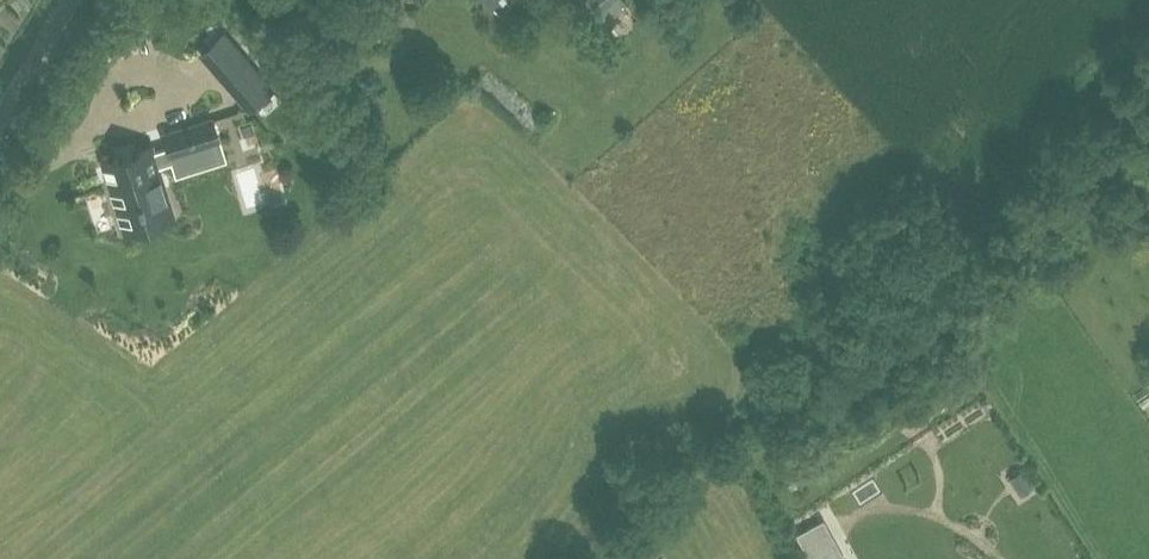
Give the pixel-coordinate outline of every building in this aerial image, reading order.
[(581,2),(593,16),(612,0),(583,0),(581,2)] [(224,33),(202,52),(230,84),(229,86),(249,109),(271,90),(253,69),(254,68),(224,33)] [(130,178),(121,181),(137,228),(182,212),(174,187),(166,189),(162,176),(171,173),(168,163),(185,158),(183,152),(228,137),(221,115),(174,131),(179,145),(163,150),(162,146),(123,160),(130,178)] [(1022,469),(1010,477),(1021,495),(1033,488),(1022,469)] [(795,533),(809,558),(826,558),(824,555),(837,547),(822,518),(795,533)]
